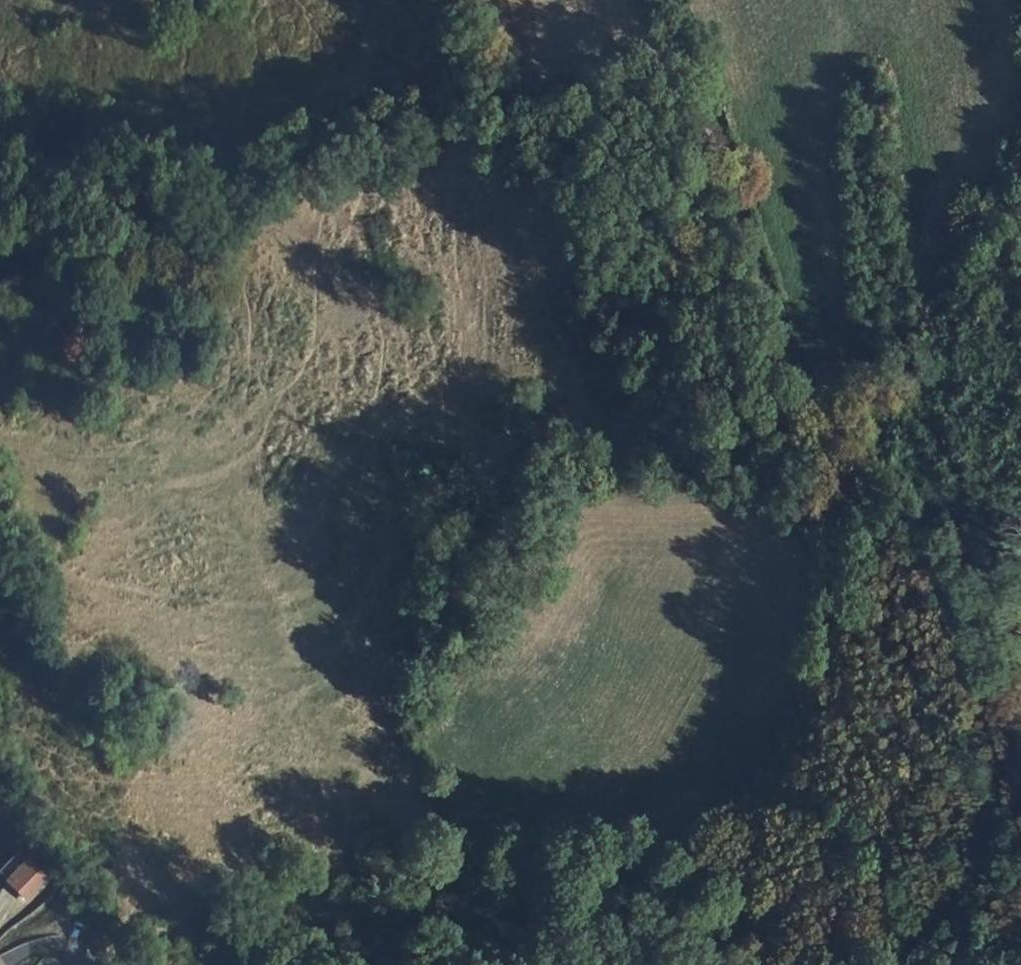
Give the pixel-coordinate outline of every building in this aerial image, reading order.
[(0,869),(0,886),(18,903),(40,881),(14,855),(0,869)]
